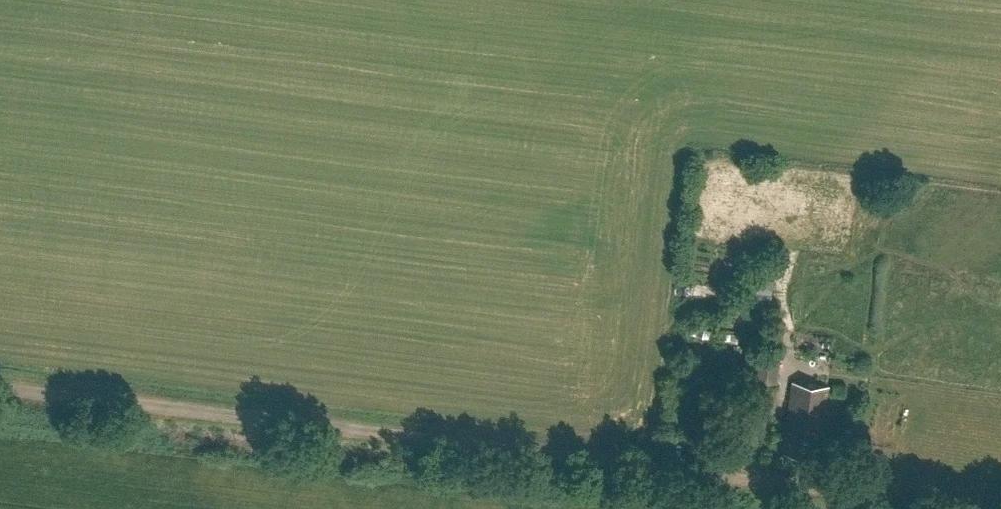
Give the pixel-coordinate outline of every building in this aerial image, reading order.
[(686,276),(685,289),(706,289),(706,276),(686,276)] [(777,383),(781,350),(758,347),(754,380),(777,383)] [(818,456),(828,385),(792,380),(782,451),(818,456)]
